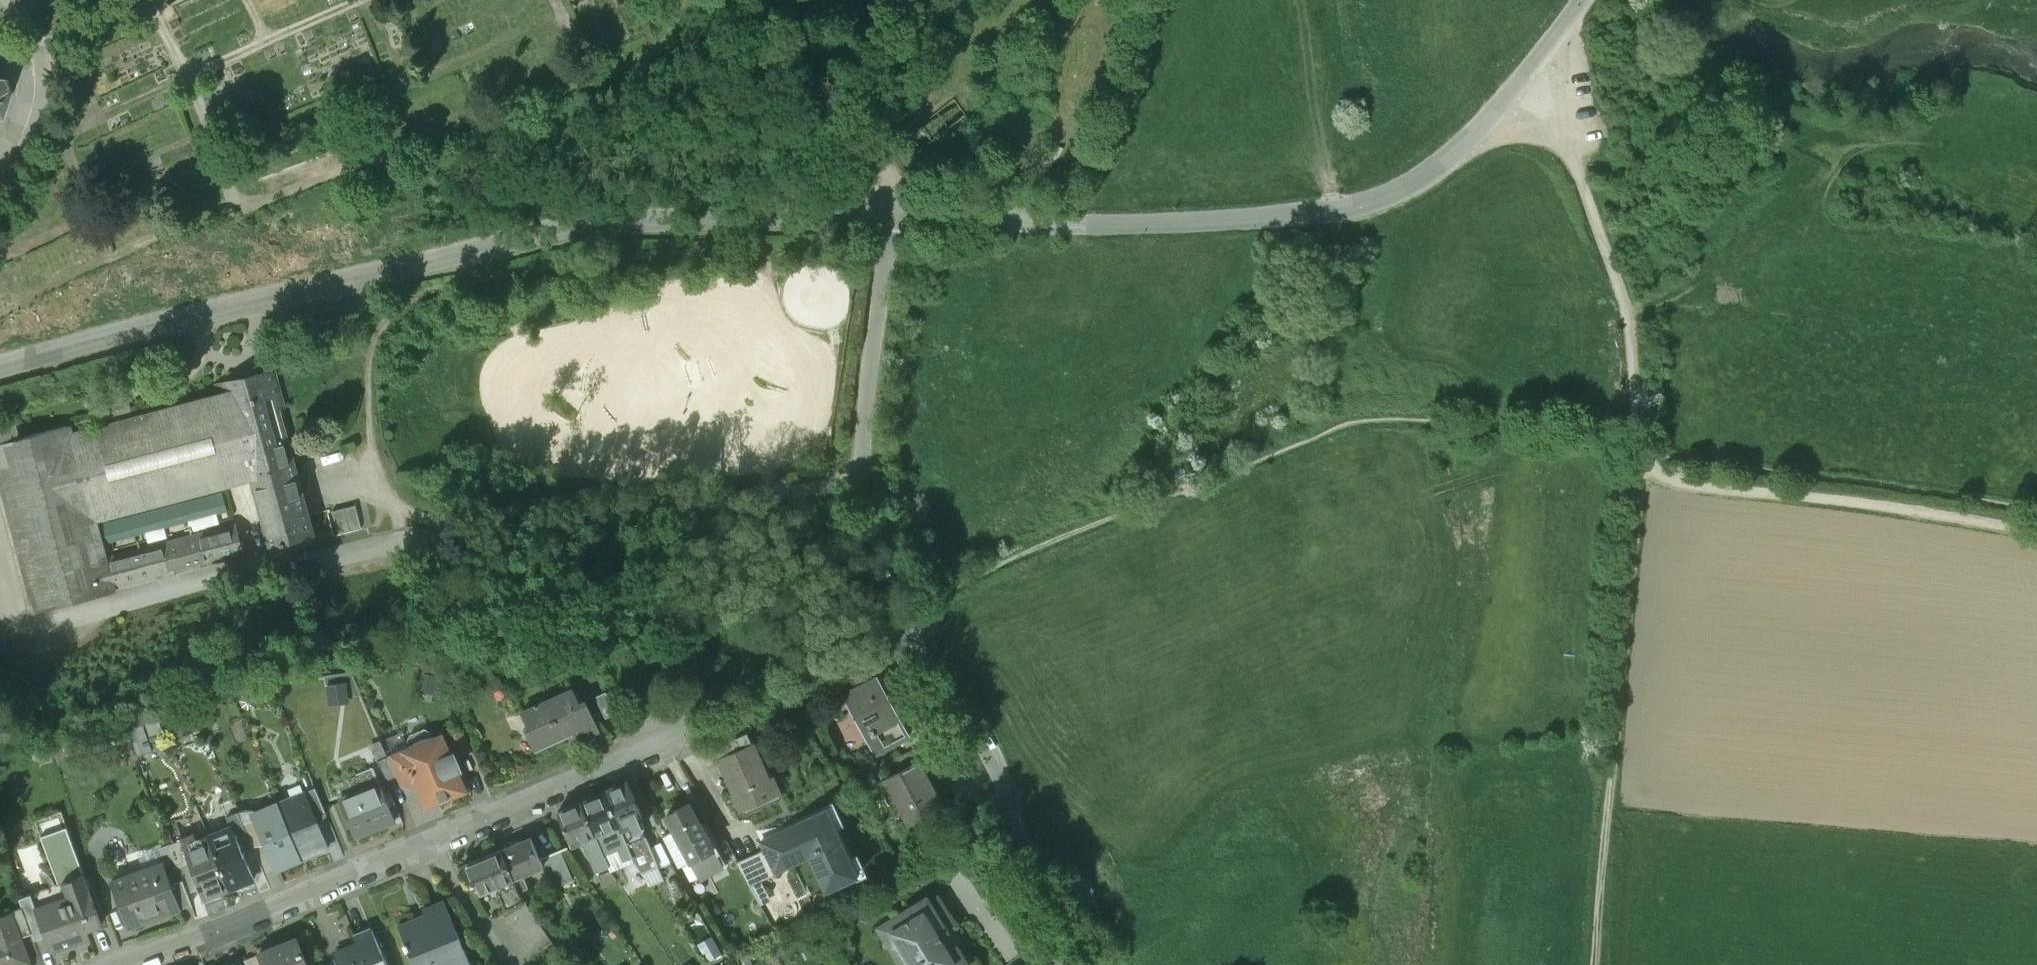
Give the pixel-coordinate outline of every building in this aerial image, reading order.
[(950,6),(936,8),(938,24),(953,21),(950,6)] [(0,80),(0,114),(11,85),(5,80),(0,80)] [(312,539),(269,374),(215,388),(218,400),(227,398),(250,479),(251,481),(269,550),(312,539)] [(70,439),(68,429),(20,441),(0,447),(0,488),(34,617),(110,597),(109,592),(242,557),(236,537),(103,572),(91,523),(251,481),(250,479),(227,398),(218,400),(70,439)] [(0,424),(0,447),(20,441),(15,421),(0,424)] [(332,513),(339,538),(372,528),(365,504),(332,513)] [(896,722),(875,684),(879,682),(878,680),(843,699),(876,758),(910,739),(900,720),(896,722)] [(574,688),(526,711),(533,726),(527,729),(535,748),(579,727),(584,738),(601,730),(587,701),(581,704),(574,688)] [(748,732),(715,747),(720,758),(725,755),(753,743),(748,732)] [(434,738),(428,739),(423,740),(419,742),(415,744),(411,747),(409,749),(402,751),(414,780),(426,807),(466,790),(458,772),(459,771),(459,766),(458,761),(456,756),(452,753),(450,754),(442,734),(434,738)] [(753,743),(725,755),(741,791),(735,793),(743,810),(776,795),(753,743)] [(920,749),(899,760),(906,772),(923,763),(924,765),(927,763),(920,749)] [(414,780),(402,751),(389,757),(397,776),(401,785),(414,780)] [(389,757),(380,761),(387,780),(397,776),(389,757)] [(906,772),(885,783),(908,829),(947,810),(924,765),(923,763),(906,772)] [(375,768),(358,775),(365,791),(381,784),(375,768)] [(629,780),(605,791),(619,823),(628,819),(643,813),(629,780)] [(365,791),(341,801),(356,837),(396,820),(381,784),(365,791)] [(605,791),(582,801),(595,834),(611,827),(619,823),(605,791)] [(305,794),(279,805),(302,860),(329,849),(316,819),(307,798),(305,794)] [(318,794),(307,798),(316,819),(326,815),(318,794)] [(698,796),(688,802),(698,820),(709,814),(698,796)] [(582,801),(559,811),(573,843),(587,837),(595,834),(582,801)] [(688,802),(668,814),(694,859),(714,848),(698,820),(688,802)] [(279,805),(254,816),(255,820),(264,841),(277,871),(302,860),(279,805)] [(826,811),(763,841),(766,849),(777,870),(809,855),(826,889),(856,875),(826,811)] [(645,848),(635,825),(628,819),(619,823),(631,854),(645,848)] [(264,841),(255,820),(244,825),(253,846),(264,841)] [(631,854),(619,823),(611,827),(610,835),(620,859),(627,856),(631,854)] [(232,827),(208,837),(229,890),(253,879),(232,827)] [(69,898),(36,910),(45,936),(51,951),(87,937),(86,935),(104,928),(67,828),(42,837),(59,884),(63,883),(69,898)] [(595,834),(587,837),(587,847),(596,870),(603,867),(608,865),(595,834)] [(531,836),(501,848),(514,877),(521,874),(543,865),(531,836)] [(184,847),(182,848),(188,863),(204,900),(229,890),(208,837),(184,847)] [(181,839),(170,843),(179,867),(188,863),(182,848),(184,847),(181,839)] [(645,848),(631,854),(640,866),(642,870),(656,864),(649,846),(645,848)] [(501,848),(463,863),(475,893),(491,886),(493,891),(499,889),(497,884),(506,880),(514,877),(501,848)] [(561,848),(548,853),(560,882),(574,876),(561,848)] [(721,860),(714,848),(694,859),(698,866),(705,862),(708,867),(721,860)] [(766,849),(737,863),(750,885),(777,872),(777,870),(766,849)] [(631,854),(627,856),(629,861),(624,863),(628,871),(640,866),(631,854)] [(164,863),(112,882),(128,926),(146,920),(144,915),(178,903),(179,903),(172,884),(164,863)] [(608,865),(603,867),(604,871),(598,874),(602,884),(617,878),(609,867),(608,865)] [(523,878),(521,874),(514,877),(520,890),(521,890),(529,887),(525,877),(523,878)] [(520,890),(514,877),(506,880),(512,893),(509,895),(514,907),(527,900),(521,890),(520,890)] [(192,904),(183,880),(172,884),(179,903),(178,903),(180,909),(192,904)] [(36,910),(30,895),(20,898),(32,933),(35,940),(45,936),(36,910)] [(911,914),(914,917),(906,922),(901,914),(878,928),(901,964),(968,964),(957,947),(953,949),(944,934),(956,926),(955,924),(958,922),(943,897),(940,899),(938,897),(911,914)] [(400,926),(407,942),(405,943),(414,964),(466,964),(472,963),(445,899),(424,907),(428,915),(400,926)] [(32,933),(22,906),(11,910),(21,937),(32,933)] [(0,914),(0,964),(21,964),(30,962),(21,937),(11,910),(0,914)] [(356,937),(359,944),(338,953),(343,964),(389,964),(373,929),(356,937)] [(279,947),(278,943),(261,950),(262,953),(260,954),(260,955),(264,964),(308,964),(298,939),(279,947)] [(245,962),(247,964),(264,964),(260,955),(245,962)]
